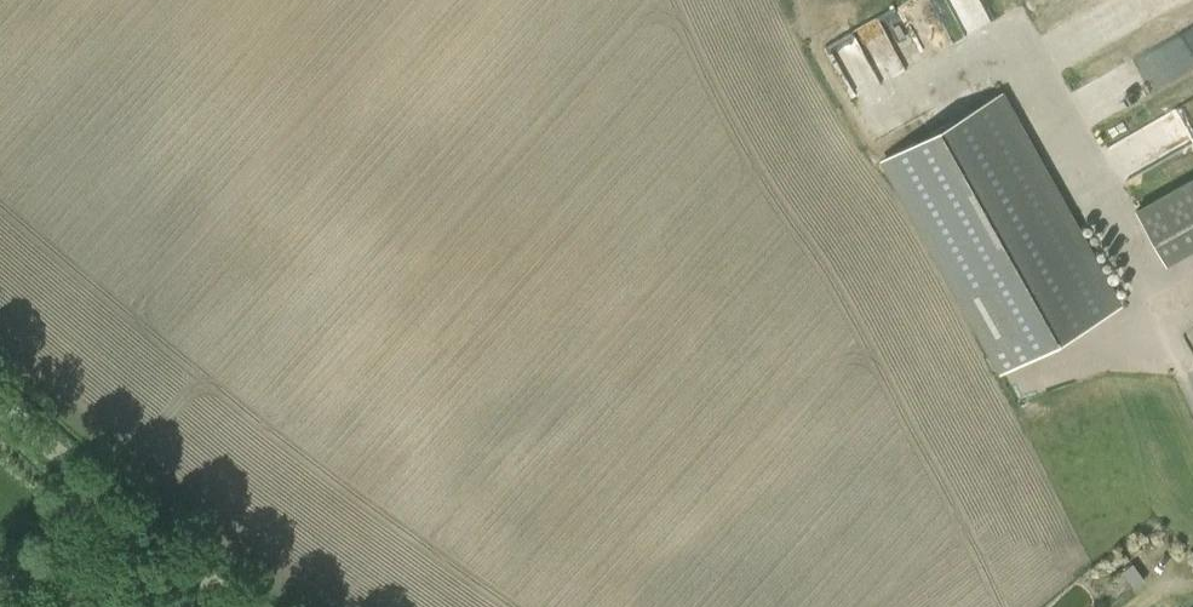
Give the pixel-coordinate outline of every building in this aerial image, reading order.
[(828,44),(850,90),(879,77),(862,42),(879,34),(881,38),(895,31),(888,16),(828,44)] [(998,95),(884,159),(1003,371),(1117,307),(998,95)] [(1135,209),(1166,264),(1192,249),(1192,176),(1135,209)]
